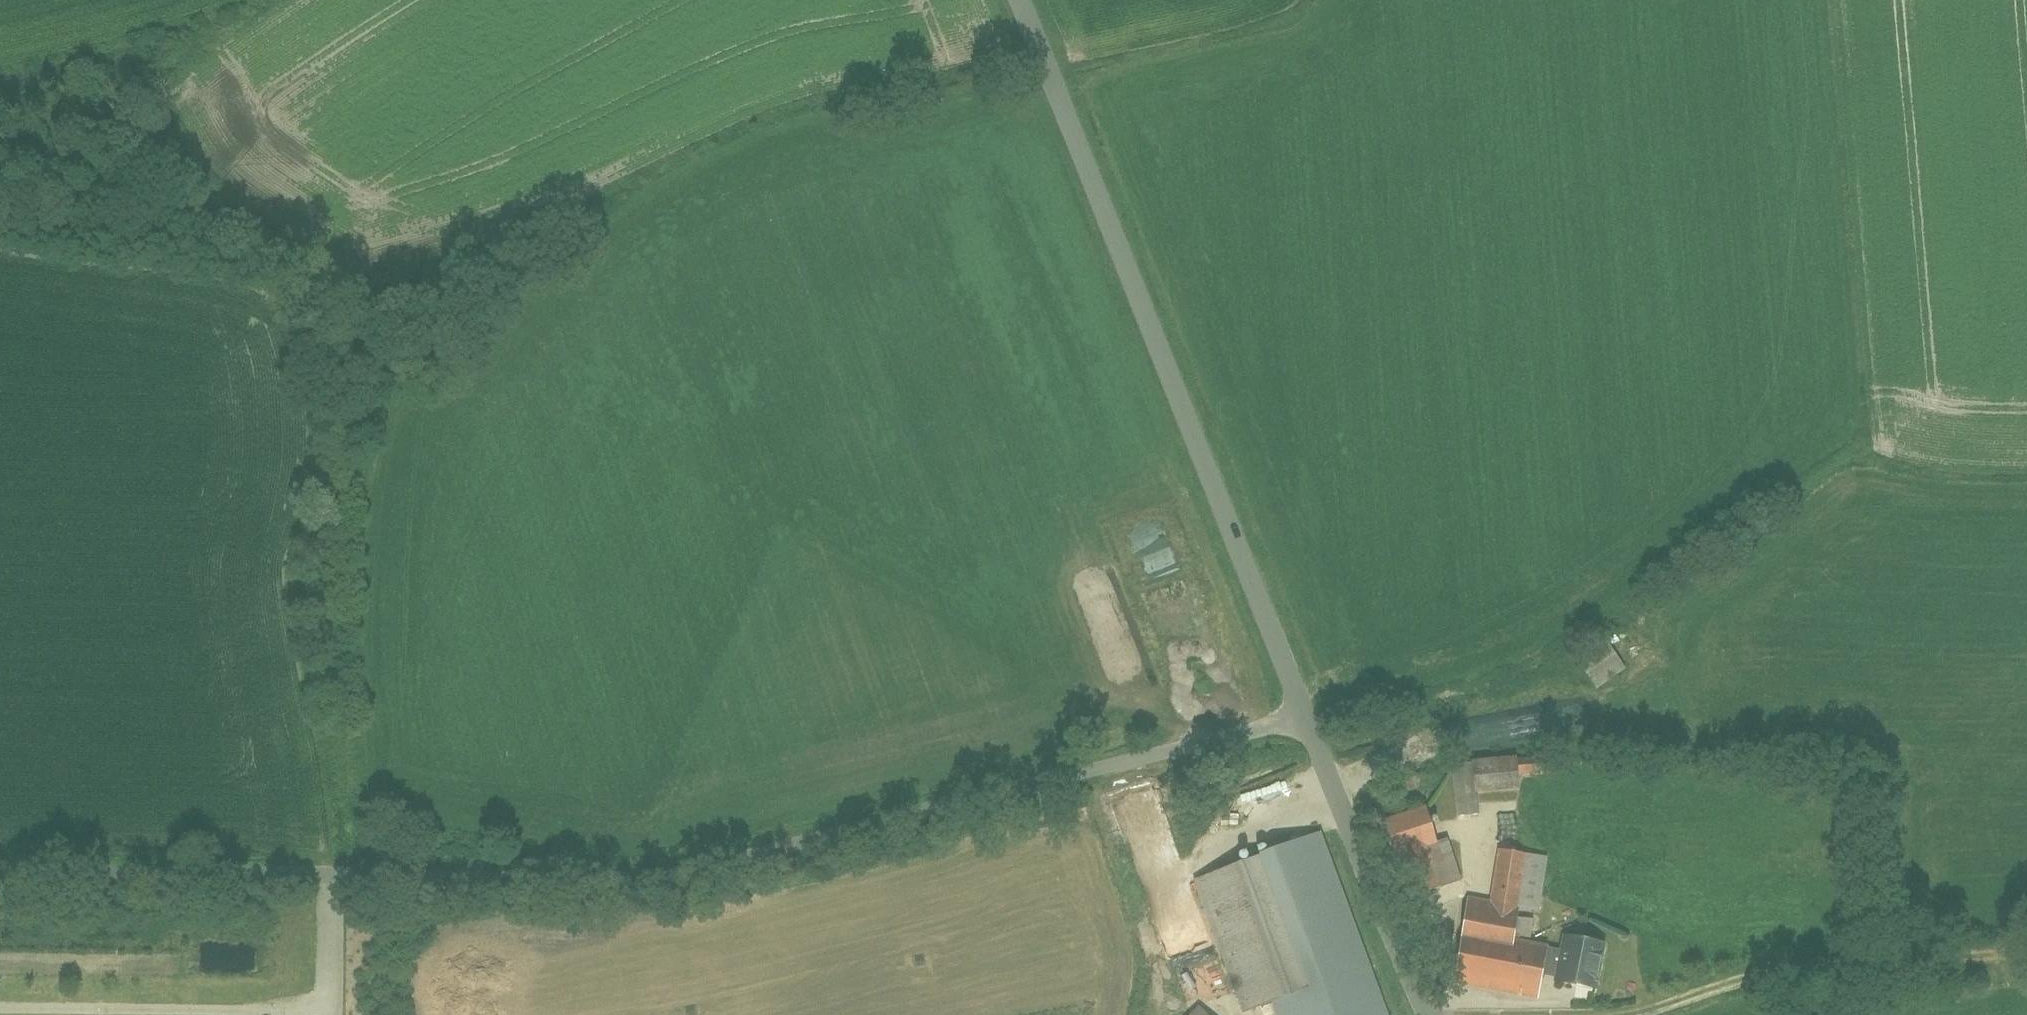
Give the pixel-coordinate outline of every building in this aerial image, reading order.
[(1576,663),(1600,690),(1627,667),(1603,640),(1576,663)] [(1481,760),(1481,764),(1453,766),(1456,815),(1488,814),(1486,792),(1525,789),(1523,757),(1481,760)] [(1416,894),(1451,884),(1429,809),(1382,823),(1392,857),(1404,853),(1416,894)] [(1196,881),(1243,1004),(1271,994),(1280,1014),(1384,1014),(1315,835),(1196,881)] [(1491,907),(1469,904),(1459,990),(1544,1001),(1550,952),(1521,948),(1525,916),(1540,918),(1547,856),(1498,849),(1491,907)] [(1569,938),(1559,988),(1601,996),(1610,946),(1569,938)]
